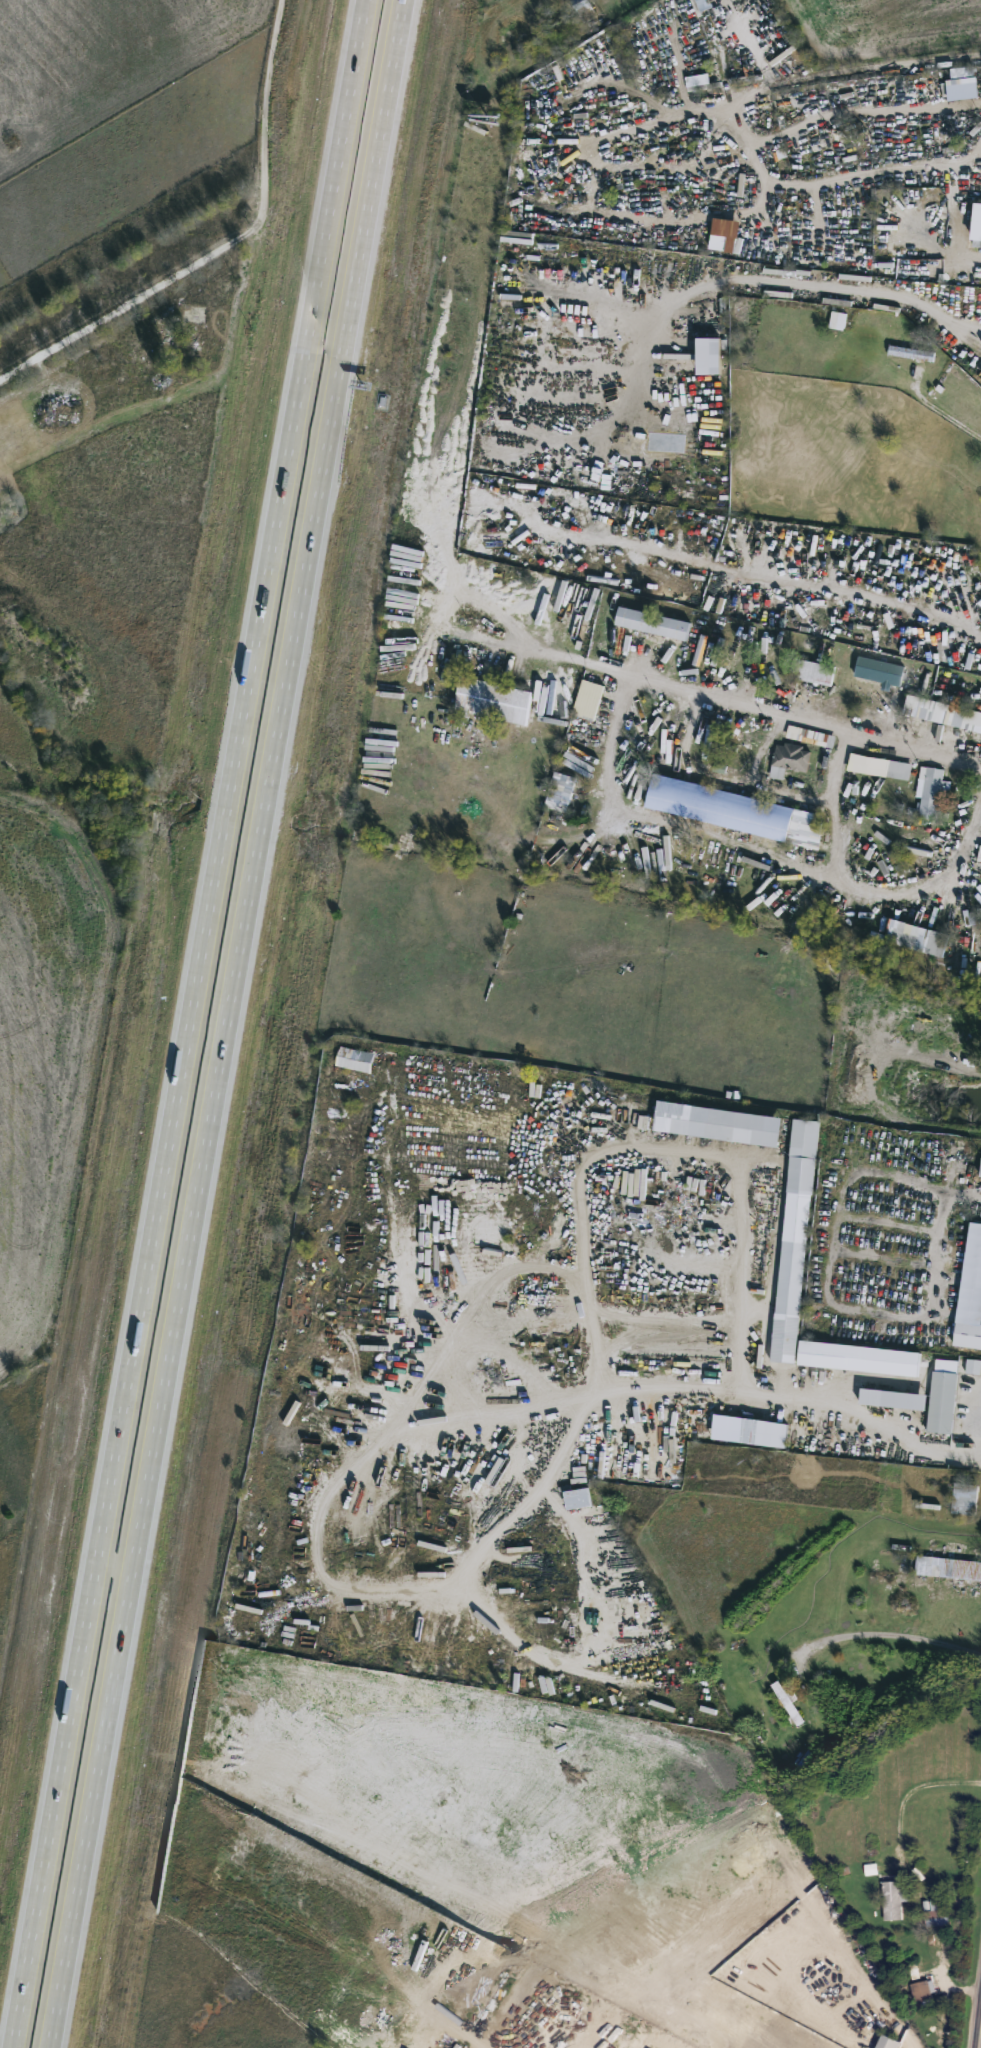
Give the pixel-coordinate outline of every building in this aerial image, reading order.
[(953,66),(972,66),(972,77),(953,77),(953,66)] [(974,201),(980,201),(980,239),(971,238),(974,201)] [(153,318),(181,321),(183,298),(206,301),(201,352),(194,352),(196,330),(152,326),(153,318)] [(889,353),(890,345),(934,351),(933,359),(889,353)] [(20,389),(0,406),(0,396),(15,384),(20,389)] [(979,592),(965,601),(953,581),(967,573),(979,592)] [(687,638),(615,625),(618,606),(691,619),(687,638)] [(831,684),(789,676),(794,656),(835,664),(831,684)] [(453,708),(461,674),(532,690),(525,723),(453,708)] [(595,719),(573,714),(581,677),(603,682),(595,719)] [(907,694),(980,708),(980,730),(903,714),(907,694)] [(832,747),(786,735),(789,722),(836,734),(832,747)] [(809,764),(775,768),(773,746),(807,742),(809,764)] [(909,778),(847,769),(850,752),(912,761),(909,778)] [(942,779),(945,779),(941,818),(917,816),(922,765),(944,767),(942,779)] [(566,811),(544,805),(555,768),(577,775),(566,811)] [(825,811),(817,845),(646,808),(653,774),(825,811)] [(944,953),(885,940),(891,916),(949,929),(944,953)] [(375,1051),(371,1071),(335,1063),(339,1043),(375,1051)] [(653,1128),(657,1098),(782,1114),(778,1144),(653,1128)] [(797,1361),(772,1359),(793,1116),(817,1118),(797,1361)] [(800,1338),(920,1349),(918,1374),(798,1363),(800,1338)] [(958,1358),(951,1432),(926,1429),(934,1356),(958,1358)] [(785,1443),(749,1440),(751,1418),(786,1420),(785,1443)] [(978,1482),(975,1513),(951,1512),(953,1481),(978,1482)] [(588,1485),(591,1503),(567,1508),(564,1489),(588,1485)] [(916,1554),(980,1559),(980,1578),(915,1572),(916,1554)] [(785,1693),(779,1695),(773,1681),(779,1679),(785,1693)] [(903,1920),(884,1920),(884,1881),(903,1881),(903,1920)] [(928,1925),(928,1898),(947,1898),(947,1925),(928,1925)] [(776,1944),(758,1974),(752,1970),(770,1940),(776,1944)] [(902,2042),(899,2047),(878,2047),(885,2034),(902,2042)]
